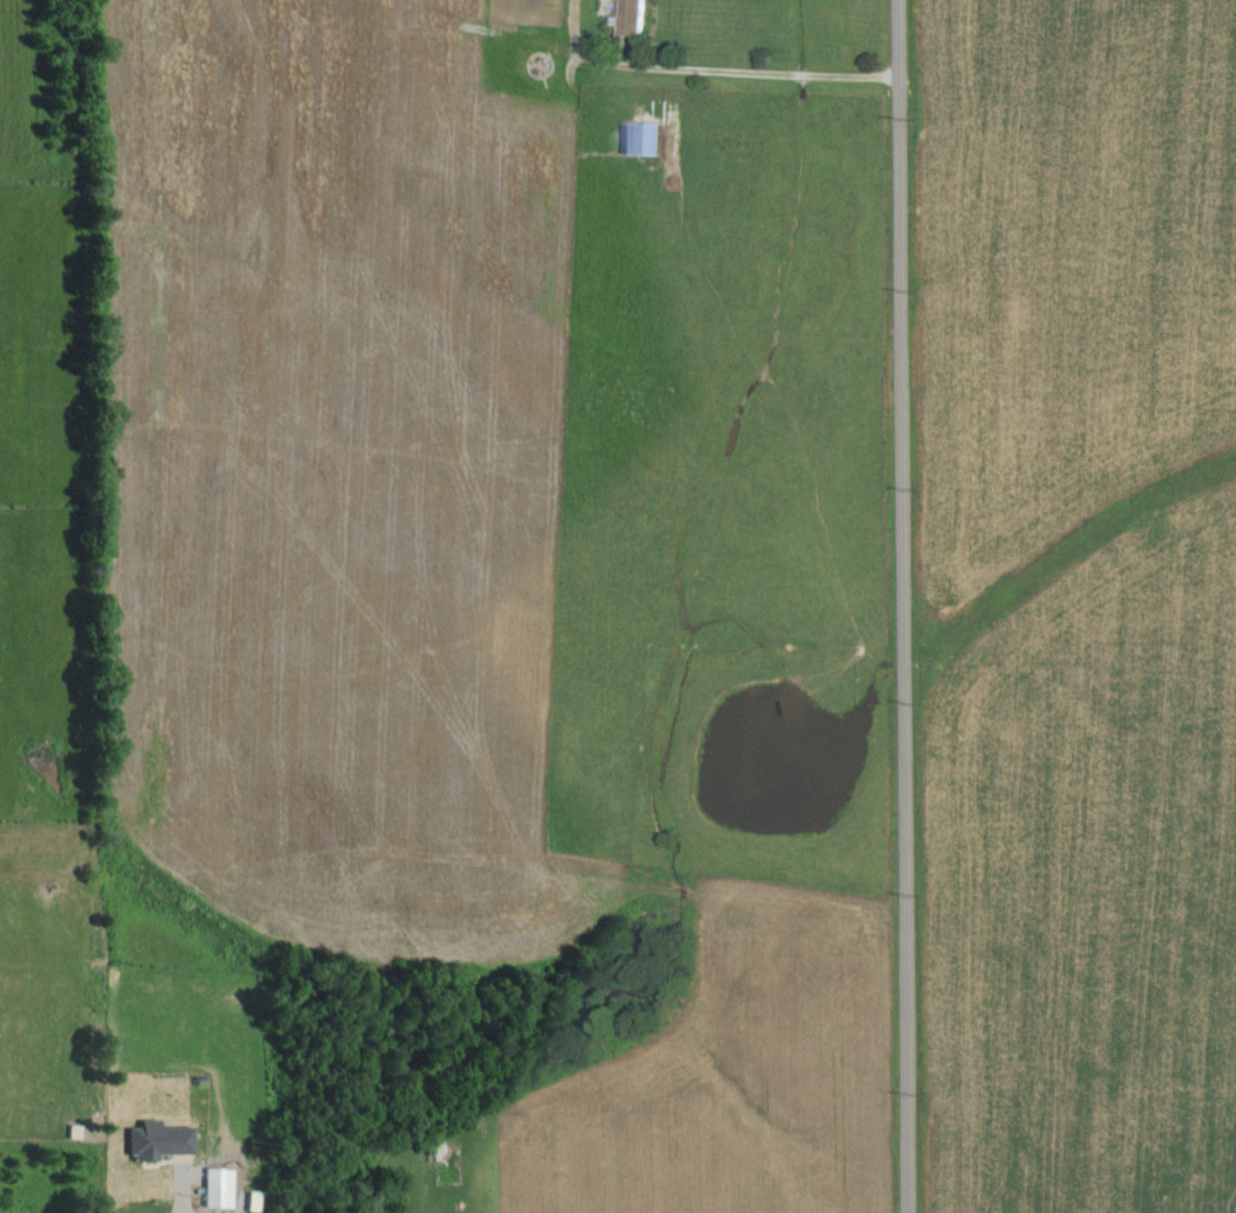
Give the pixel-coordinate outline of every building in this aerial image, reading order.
[(643,34),(644,0),(620,0),(620,34),(643,34)] [(622,153),(660,155),(662,122),(623,121),(622,153)] [(190,1152),(190,1124),(158,1125),(157,1117),(138,1117),(138,1125),(127,1125),(128,1160),(156,1159),(156,1153),(190,1152)] [(230,1167),(203,1166),(201,1205),(228,1206),(230,1167)]
